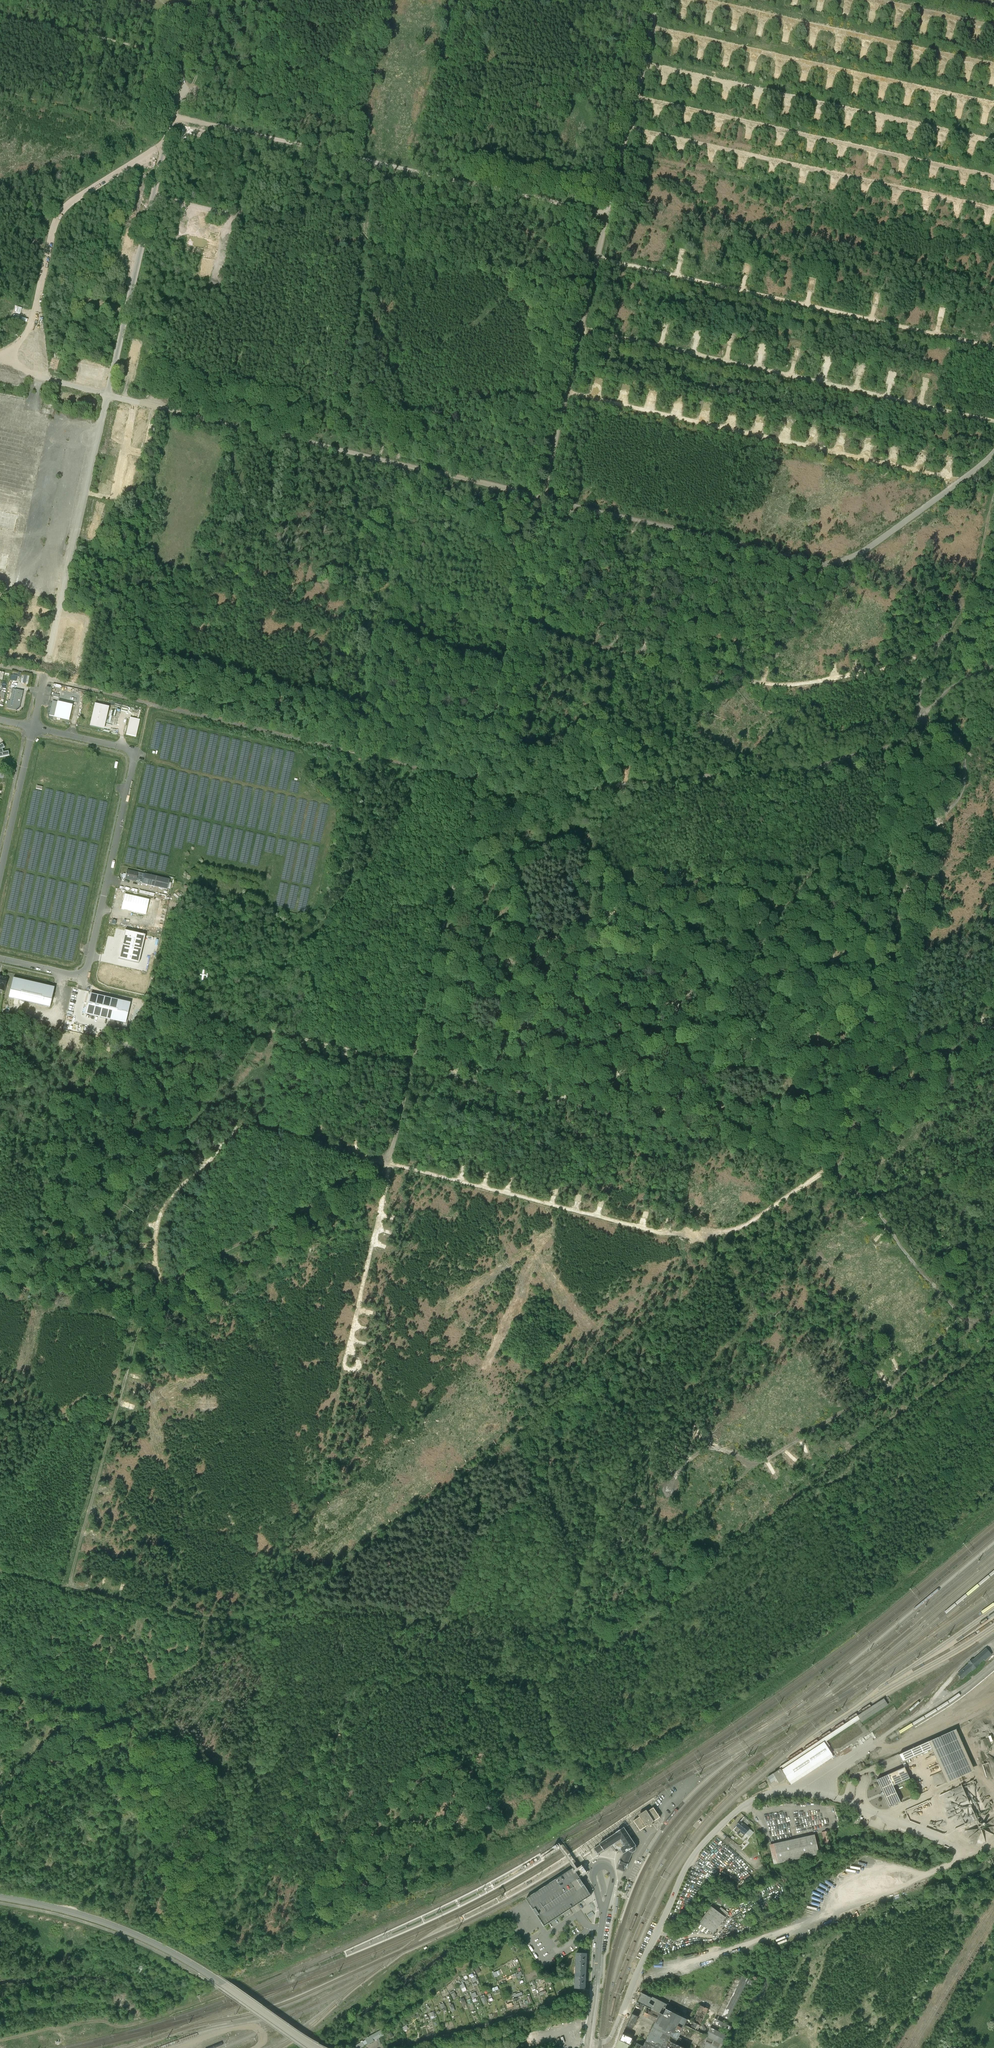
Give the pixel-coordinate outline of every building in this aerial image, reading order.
[(815,9),(822,11),(825,0),(818,0),(815,9)] [(844,3),(842,15),(849,16),(851,4),(844,3)] [(871,8),(868,20),(874,22),(877,10),(871,8)] [(711,24),(713,12),(706,11),(705,23),(711,24)] [(893,26),(900,28),(903,17),(896,15),(893,26)] [(733,16),(729,28),(736,30),(740,18),(733,16)] [(922,20),(919,32),(926,33),(929,22),(922,20)] [(756,34),(763,36),(765,23),(758,22),(756,34)] [(945,38),(952,39),(955,27),(948,25),(945,38)] [(790,42),(792,29),(784,28),(782,40),(790,42)] [(807,46),(814,47),(817,35),(810,34),(807,46)] [(841,53),(842,40),(835,39),(834,52),(841,53)] [(677,54),(679,43),(672,42),(670,53),(677,54)] [(866,59),(868,46),(861,45),(859,58),(866,59)] [(696,60),(702,61),(705,49),(698,47),(696,60)] [(892,65),(895,52),(888,51),(885,63),(892,65)] [(723,53),(722,66),(729,66),(731,54),(723,53)] [(911,69),(918,71),(921,58),(914,56),(911,69)] [(755,72),(756,60),(749,59),(748,71),(755,72)] [(939,62),(937,75),(944,76),(946,63),(939,62)] [(780,79),(783,66),(776,64),(773,77),(780,79)] [(969,81),(972,70),(966,68),(963,80),(969,81)] [(800,84),(807,84),(808,71),(801,70),(800,84)] [(825,88),(832,90),(835,77),(828,76),(825,88)] [(853,82),(851,94),(859,95),(860,83),(853,82)] [(691,84),(690,94),(697,94),(698,85),(691,84)] [(884,100),(887,89),(880,87),(877,99),(884,100)] [(722,90),(720,100),(728,101),(730,92),(722,90)] [(909,107),(912,95),(906,93),(903,105),(909,107)] [(753,98),(751,106),(758,108),(760,100),(753,98)] [(936,112),(938,100),(931,99),(929,110),(936,112)] [(784,104),(781,112),(788,114),(791,107),(784,104)] [(961,118),(964,106),(957,105),(954,117),(961,118)] [(987,125),(990,112),(983,110),(980,123),(987,125)] [(820,121),(821,112),(814,111),(813,120),(820,121)] [(684,117),(683,124),(689,125),(691,119),(684,117)] [(851,128),(852,119),(845,118),(844,127),(851,128)] [(720,132),(722,126),(715,124),(713,131),(720,132)] [(876,124),(874,134),(881,135),(883,126),(876,124)] [(751,139),(753,132),(745,131),(744,138),(751,139)] [(775,144),(782,146),(783,140),(776,138),(775,144)] [(806,151),(813,153),(814,146),(807,145),(806,151)] [(966,154),(973,156),(975,147),(969,145),(966,154)] [(868,158),(867,165),(874,166),(875,160),(868,158)] [(744,170),(745,163),(738,162),(737,168),(744,170)] [(930,172),(928,178),(935,180),(937,174),(930,172)] [(959,185),(966,187),(968,180),(961,179),(959,185)] [(862,189),(860,195),(867,197),(869,191),(862,189)] [(898,204),(899,197),(892,196),(891,202),(898,204)] [(923,203),(921,209),(928,211),(930,204),(923,203)] [(200,273),(211,275),(220,231),(209,229),(207,237),(189,234),(186,245),(205,248),(200,273)] [(77,373),(98,376),(99,368),(79,365),(77,373)] [(18,513),(0,509),(0,526),(15,528),(18,513)] [(9,553),(0,551),(0,568),(5,569),(9,553)] [(64,663),(69,663),(71,646),(62,645),(61,664),(64,665),(64,663)] [(21,682),(28,683),(29,675),(22,674),(21,682)] [(23,692),(12,689),(11,693),(14,694),(12,702),(8,701),(7,708),(16,710),(19,708),(23,692)] [(54,716),(57,703),(57,702),(53,701),(49,715),(54,716)] [(72,707),(57,703),(54,716),(69,719),(72,707)] [(108,707),(95,704),(90,726),(102,729),(108,707)] [(140,720),(130,718),(126,735),(136,737),(140,720)] [(9,755),(8,751),(3,752),(2,749),(5,747),(2,744),(0,745),(0,757),(9,755)] [(239,765),(246,766),(247,757),(244,757),(240,757),(239,765)] [(171,794),(174,779),(167,778),(164,792),(171,794)] [(176,786),(175,796),(179,797),(179,796),(182,796),(184,786),(180,785),(180,786),(176,786)] [(188,787),(185,798),(191,800),(191,802),(192,802),(195,789),(188,787)] [(203,805),(206,791),(202,790),(202,792),(198,791),(195,803),(203,805)] [(209,794),(207,804),(214,805),(216,795),(209,794)] [(229,809),(237,810),(237,800),(230,800),(229,809)] [(81,814),(75,813),(73,821),(80,822),(81,819),(80,819),(81,814)] [(60,861),(62,851),(55,849),(53,859),(56,860),(60,861)] [(64,853),(64,862),(72,863),(73,853),(69,852),(69,853),(64,853)] [(138,873),(127,870),(126,874),(125,879),(136,881),(138,873)] [(144,874),(138,873),(136,881),(142,882),(141,884),(167,890),(169,880),(144,874)] [(149,900),(125,894),(121,909),(146,915),(149,900)] [(287,908),(295,909),(296,897),(288,896),(287,908)] [(138,964),(145,935),(125,930),(118,959),(138,964)] [(55,988),(13,978),(8,998),(50,1007),(55,988)] [(130,1003),(91,994),(86,1014),(125,1023),(130,1003)] [(95,1511),(92,1514),(96,1522),(100,1519),(95,1511)] [(873,1713),(888,1705),(885,1699),(852,1717),(854,1720),(860,1717),(860,1716),(866,1713),(865,1713),(870,1711),(871,1712),(872,1712),(873,1713)] [(931,1751),(947,1784),(974,1772),(955,1731),(928,1743),(931,1751)] [(780,1767),(791,1785),(833,1758),(824,1743),(822,1740),(780,1767)] [(928,1743),(899,1756),(902,1764),(931,1751),(928,1743)] [(910,1780),(905,1768),(877,1781),(889,1808),(900,1803),(893,1787),(910,1780)] [(633,1821),(640,1831),(648,1825),(649,1827),(653,1824),(652,1823),(660,1817),(653,1808),(647,1812),(646,1810),(638,1815),(639,1817),(633,1821)] [(753,1824),(745,1817),(735,1830),(739,1833),(737,1835),(745,1841),(752,1832),(749,1829),(753,1824)] [(604,1851),(612,1846),(615,1850),(618,1852),(621,1850),(624,1854),(617,1869),(624,1872),(635,1844),(625,1829),(594,1849),(597,1854),(603,1850),(604,1851)] [(827,1830),(822,1832),(825,1843),(830,1842),(827,1830)] [(814,1835),(771,1845),(775,1864),(818,1854),(814,1835)] [(728,1836),(723,1840),(727,1844),(732,1839),(728,1836)] [(574,1871),(573,1869),(526,1900),(535,1913),(544,1927),(573,1908),(577,1906),(585,1900),(591,1896),(582,1883),(574,1871)] [(718,1912),(712,1908),(700,1925),(713,1935),(728,1914),(720,1909),(718,1912)] [(576,1954),(575,1971),(586,1972),(586,1954),(576,1954)] [(586,1972),(575,1971),(575,1989),(586,1990),(586,1972)] [(754,1983),(738,1974),(712,2024),(728,2033),(754,1983)] [(532,1983),(532,1996),(539,1996),(539,1993),(548,1993),(548,1997),(551,1997),(551,1992),(547,1992),(547,1986),(533,1986),(533,1983),(532,1983)] [(653,1998),(642,1994),(638,2003),(652,2009),(654,2006),(650,2004),(653,1998)] [(728,2033),(712,2024),(706,2021),(711,2012),(700,2006),(691,2023),(684,2021),(672,2047),(675,2047),(720,2047),(728,2033)] [(672,2047),(684,2021),(666,2013),(664,2019),(660,2017),(645,2047),(675,2047),(672,2047)] [(639,2018),(633,2015),(627,2027),(633,2030),(639,2018)] [(385,2036),(382,2029),(364,2038),(365,2040),(355,2045),(356,2047),(359,2047),(385,2036)] [(616,2047),(634,2047),(637,2042),(632,2040),(633,2038),(622,2033),(616,2047)]
